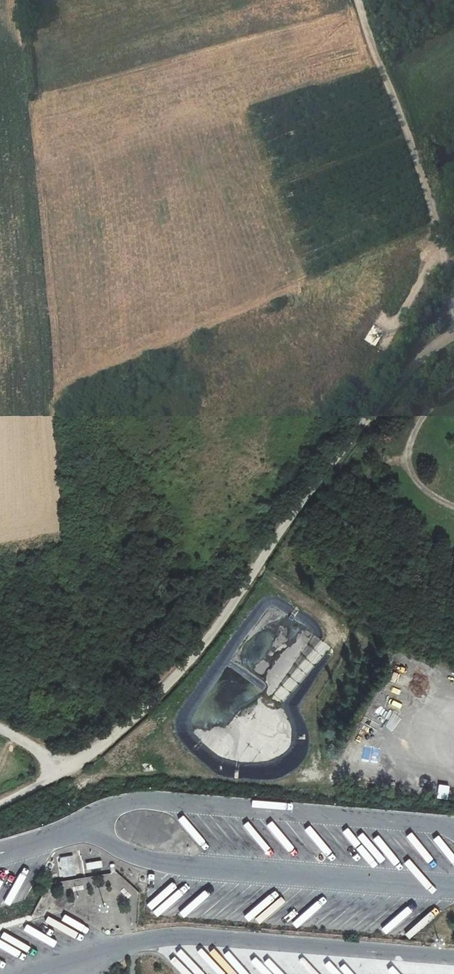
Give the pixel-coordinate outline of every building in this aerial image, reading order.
[(389,682),(403,686),(405,676),(392,673),(389,682)] [(438,785),(436,799),(447,800),(448,786),(438,785)] [(74,856),(57,857),(58,877),(75,876),(74,856)] [(85,863),(86,871),(102,869),(101,861),(85,863)] [(79,884),(77,878),(64,882),(65,888),(79,884)] [(199,963),(208,973),(210,973),(213,972),(203,960),(199,963)]
